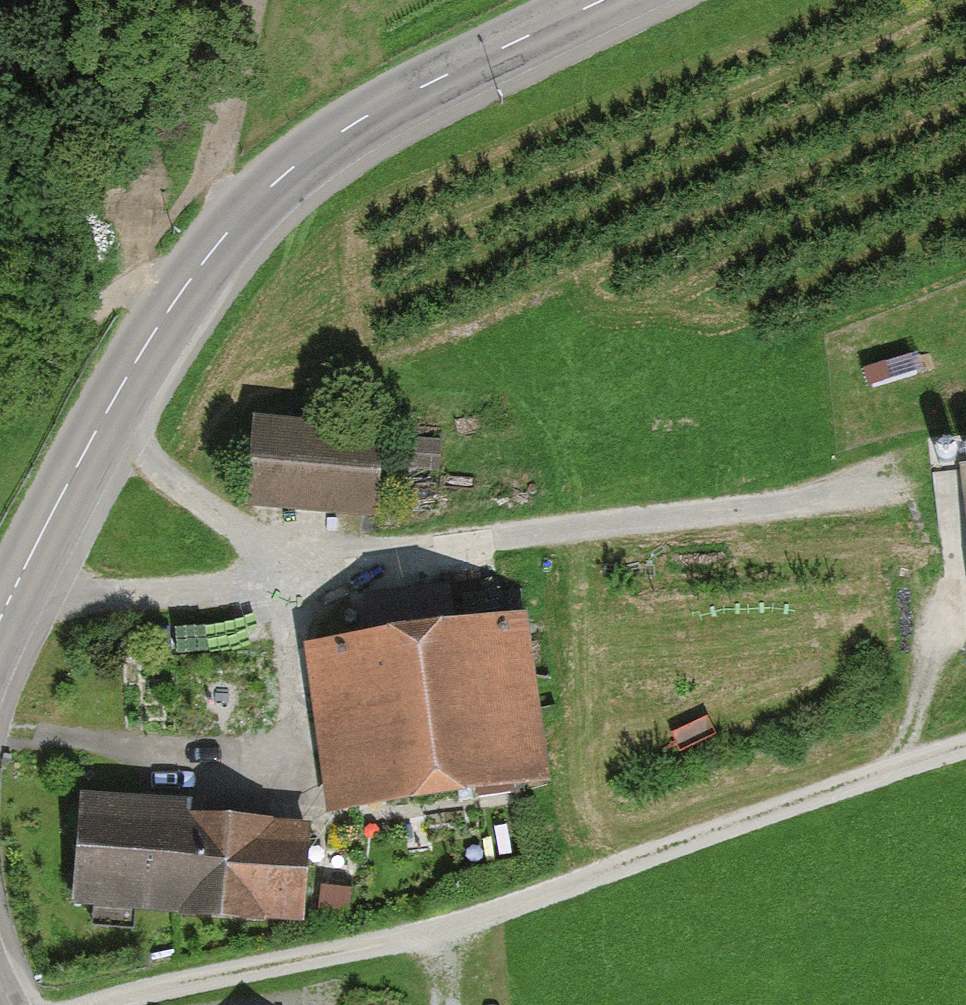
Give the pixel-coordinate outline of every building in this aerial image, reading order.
[(396,428),(263,416),(255,500),(388,513),(396,428)] [(528,610),(305,641),(329,813),(552,782),(528,610)] [(311,820),(94,802),(85,902),(303,920),(311,820)]
